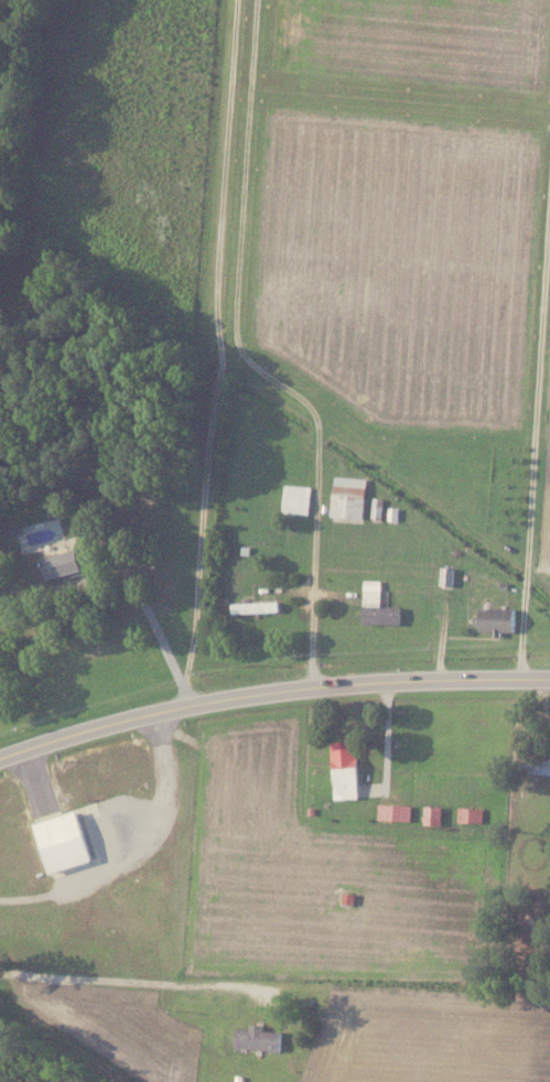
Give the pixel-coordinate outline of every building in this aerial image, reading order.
[(337,475),(334,513),(367,516),(369,478),(337,475)] [(313,485),(311,512),(284,511),(285,484),(313,485)] [(376,496),(374,516),(384,517),(386,497),(376,496)] [(391,507),(390,519),(401,520),(402,507),(391,507)] [(98,544),(104,567),(50,581),(44,558),(68,552),(98,544)] [(254,545),(254,551),(254,554),(245,554),(245,551),(245,545),(254,545)] [(443,566),(442,584),(455,585),(457,567),(443,566)] [(405,606),(405,625),(365,624),(366,580),(384,580),(384,605),(405,606)] [(283,600),(283,612),(233,613),(233,602),(256,602),(283,600)] [(518,608),(517,630),(504,630),(504,636),(495,636),(495,631),(481,630),(482,606),(518,608)] [(335,740),(336,799),(363,798),(360,740),(335,740)] [(526,772),(549,775),(549,758),(528,756),(526,772)] [(414,804),(413,821),(380,819),(381,802),(414,804)] [(428,805),(445,807),(444,824),(428,824),(428,805)] [(486,807),(485,822),(461,820),(461,805),(486,807)] [(33,823),(50,874),(95,859),(78,809),(33,823)] [(346,891),(345,902),(357,904),(358,892),(346,891)] [(281,1030),(281,1050),(236,1048),(237,1028),(250,1028),(251,1023),(263,1024),(263,1029),(281,1030)]
